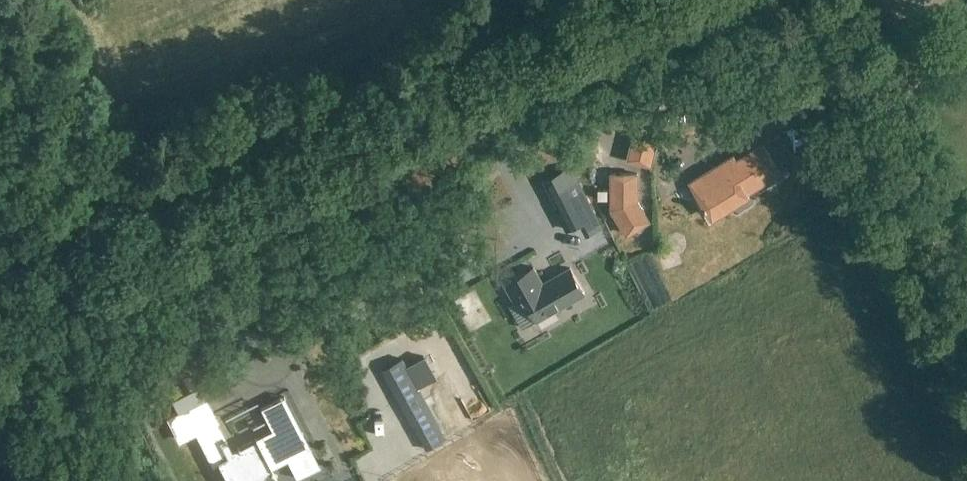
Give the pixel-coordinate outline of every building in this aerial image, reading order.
[(658,140),(633,133),(626,158),(652,165),(658,140)] [(735,156),(691,182),(712,216),(727,207),(728,199),(743,189),(745,193),(780,172),(764,145),(738,161),(735,156)] [(554,207),(566,230),(594,215),(568,168),(543,182),(556,206),(554,207)] [(638,173),(612,173),(612,208),(627,234),(649,220),(637,200),(638,173)] [(506,286),(516,303),(525,298),(539,321),(585,293),(570,268),(543,285),(533,269),(506,286)] [(447,439),(402,359),(383,369),(428,449),(447,439)] [(178,411),(169,416),(181,440),(198,431),(215,465),(219,463),(228,480),(257,480),(258,480),(260,477),(263,475),(265,472),(268,470),(272,469),(272,470),(273,469),(273,468),(288,460),(298,478),(321,466),(285,396),(262,408),(276,435),(260,443),(258,439),(239,449),(240,451),(229,456),(213,424),(217,421),(199,385),(172,398),(178,411)]
